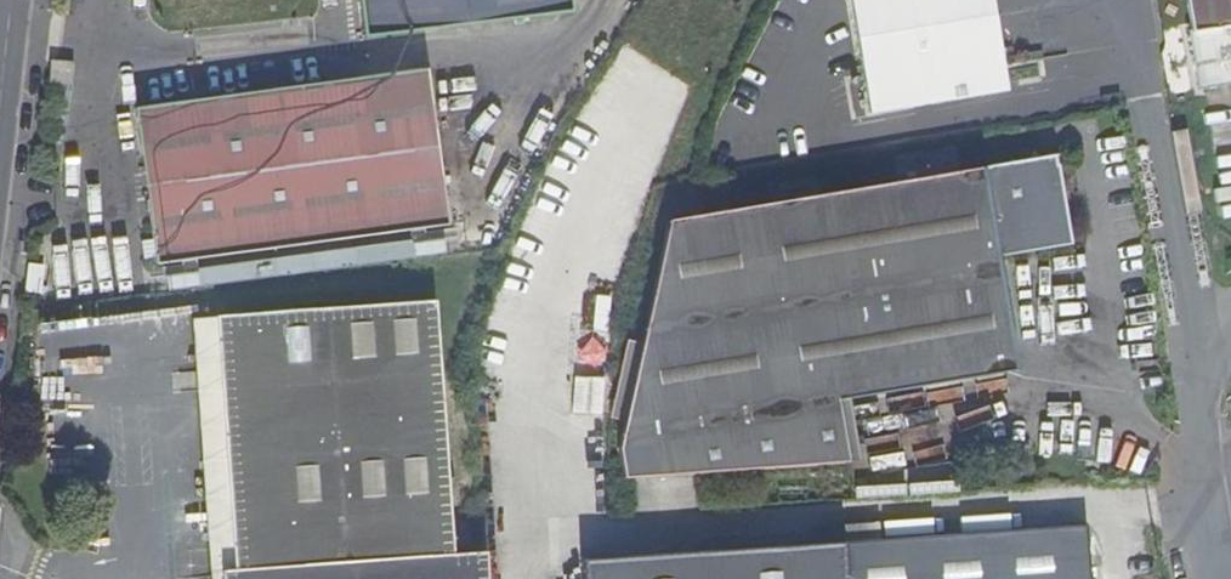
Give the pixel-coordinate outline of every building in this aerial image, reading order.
[(360,42),(571,15),(570,0),(354,0),(360,42)] [(866,109),(992,90),(978,0),(850,0),(866,109)] [(1199,86),(1230,80),(1230,0),(1188,0),(1192,23),(1189,23),(1199,86)] [(136,106),(158,262),(448,221),(426,66),(136,106)] [(840,400),(1008,371),(990,271),(1003,268),(1001,256),(999,248),(1037,242),(1038,250),(1067,246),(1055,202),(1065,194),(1059,154),(666,221),(620,456),(624,482),(848,463),(840,400)] [(1073,245),(1065,194),(1055,202),(1067,246),(1073,245)] [(999,248),(1001,256),(1038,250),(1037,242),(999,248)] [(990,271),(1008,371),(1020,369),(1003,268),(990,271)] [(235,569),(224,570),(224,578),(481,578),(478,553),(449,554),(434,301),(217,317),(235,569)] [(212,578),(224,578),(224,570),(235,569),(217,317),(215,317),(194,319),(197,366),(212,578)] [(1086,525),(958,535),(878,543),(843,545),(842,528),(816,529),(817,547),(583,566),(584,578),(1090,578),(1086,525)] [(843,545),(878,543),(877,525),(842,528),(843,545)]
